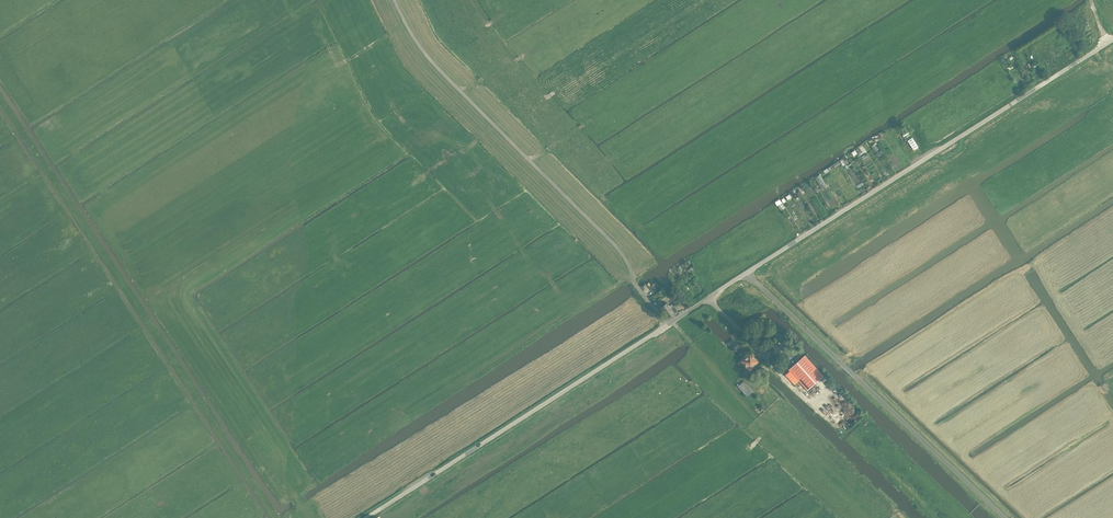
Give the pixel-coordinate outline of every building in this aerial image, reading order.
[(1022,60),(1018,63),(1025,74),(1029,71),(1022,60)] [(912,138),(907,140),(913,150),(918,147),(912,138)] [(893,162),(896,167),(909,159),(906,154),(893,162)] [(826,185),(819,174),(815,177),(822,188),(826,185)] [(820,196),(810,199),(813,210),(824,207),(820,196)] [(795,200),(790,202),(793,210),(798,208),(795,200)] [(660,287),(656,282),(649,287),(653,292),(660,287)] [(676,294),(671,297),(676,303),(680,300),(676,294)] [(663,313),(671,308),(673,306),(672,304),(669,306),(667,302),(660,307),(663,313)] [(671,308),(663,313),(667,318),(677,311),(675,309),(672,310),(671,308)] [(760,329),(766,336),(771,331),(765,325),(760,329)] [(783,343),(786,341),(779,332),(776,335),(783,343)] [(773,350),(779,346),(776,342),(770,346),(773,350)] [(750,354),(742,361),(746,365),(746,366),(748,368),(749,368),(750,369),(757,361),(750,354)] [(823,375),(805,355),(789,369),(807,390),(823,375)] [(831,380),(826,385),(833,391),(835,389),(833,387),(836,385),(831,380)] [(747,396),(753,391),(744,381),(738,386),(747,396)]
